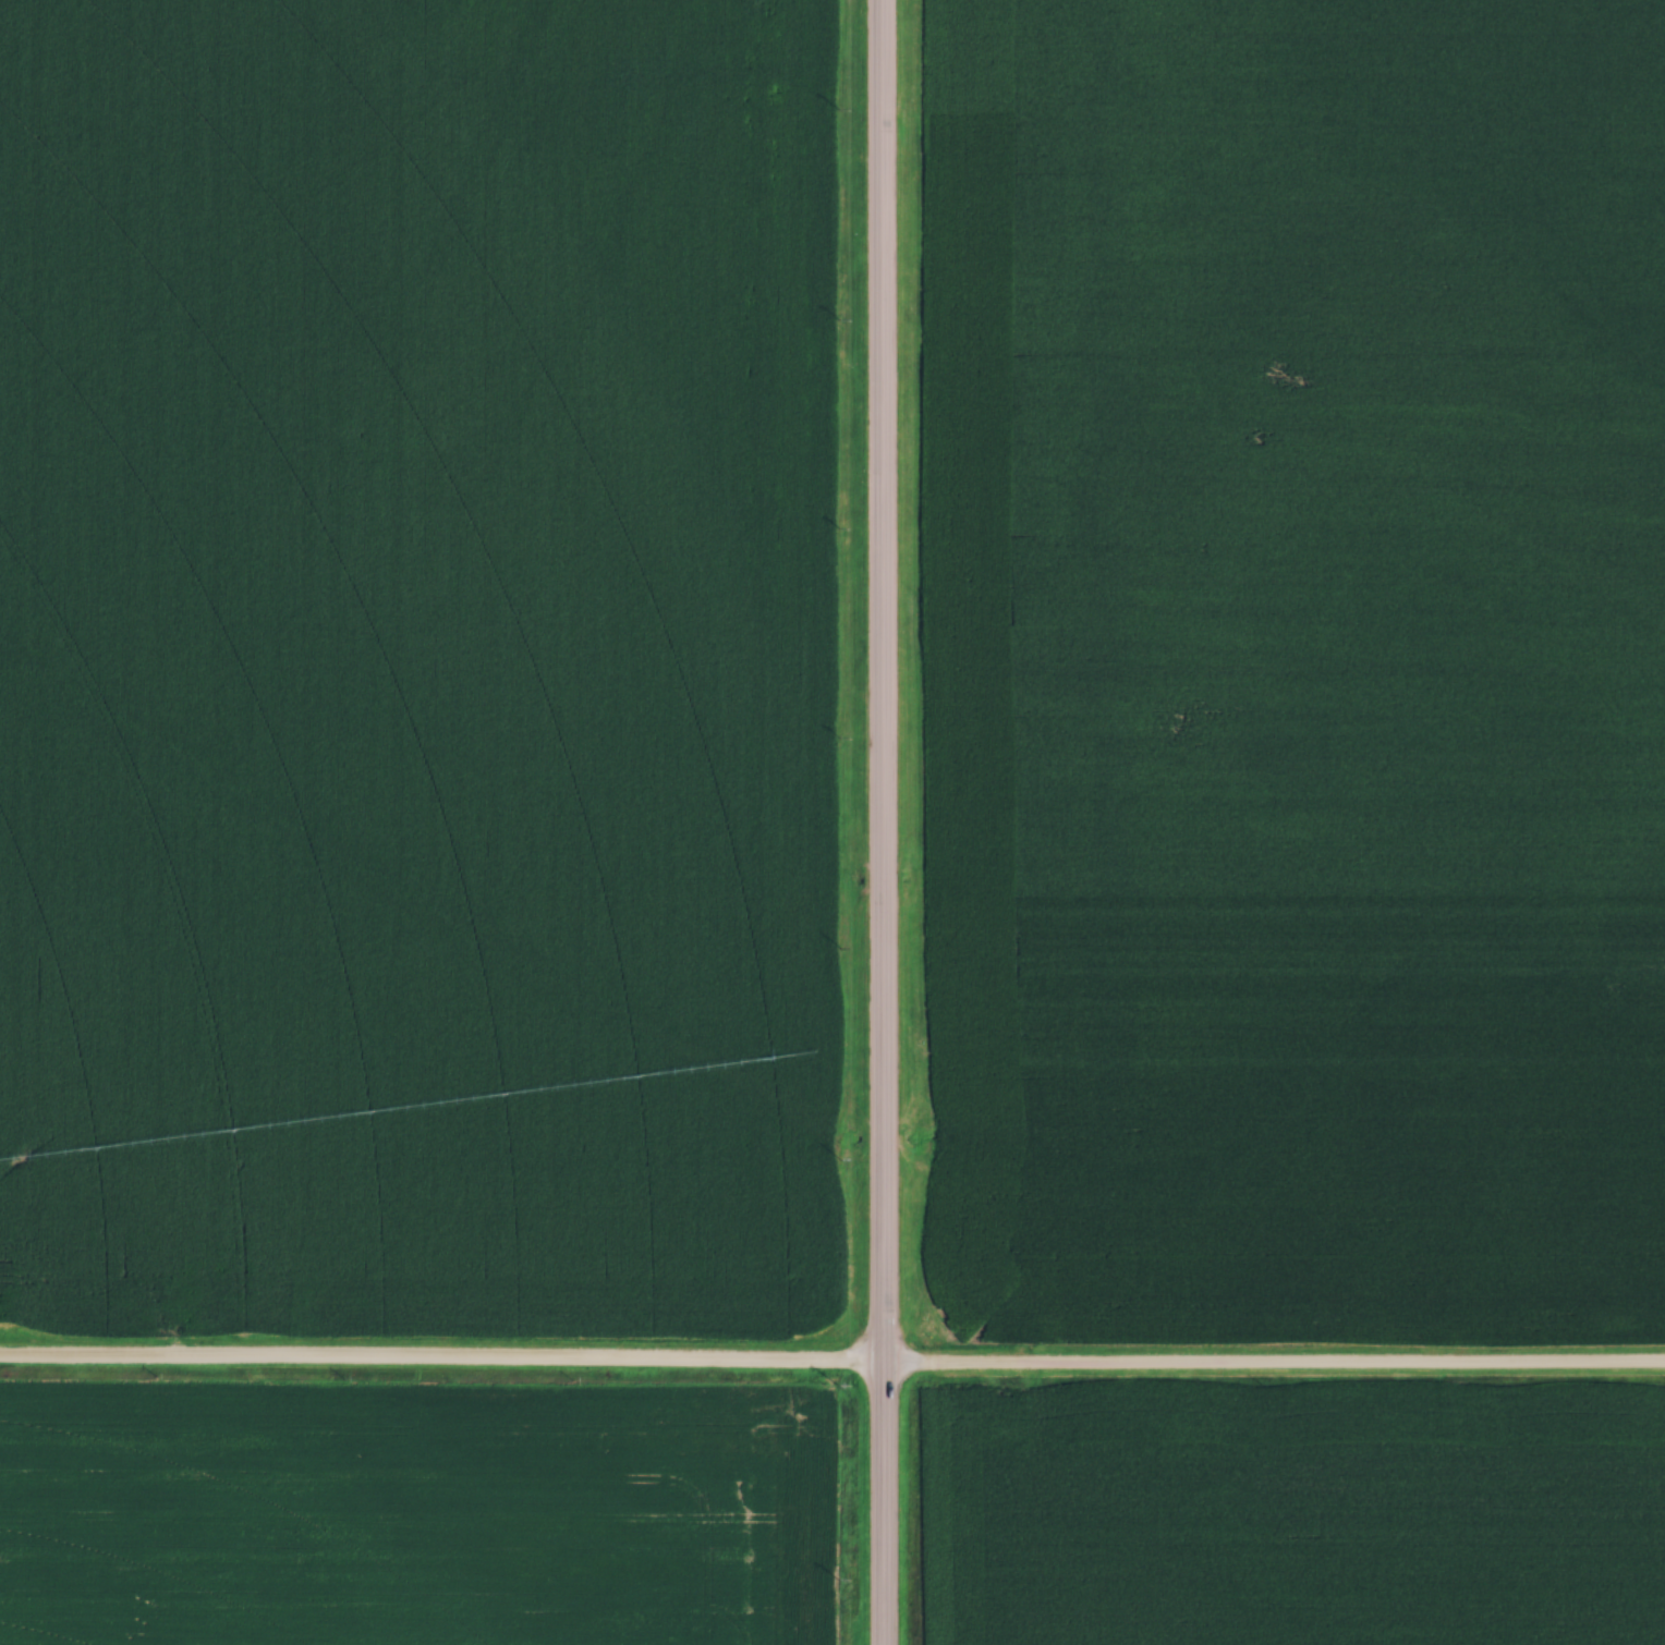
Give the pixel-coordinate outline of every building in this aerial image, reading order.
[(875,196),(867,196),(867,217),(875,217),(875,196)]
